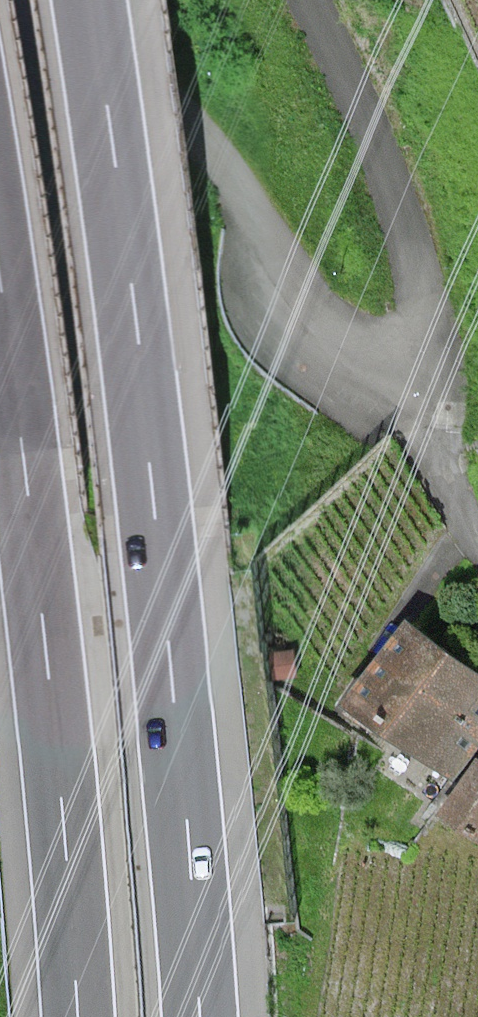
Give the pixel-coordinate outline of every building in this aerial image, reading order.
[(404,625),(379,661),(349,704),(455,777),(477,744),(477,718),(472,715),(477,707),(477,676),(404,625)] [(297,679),(295,650),(270,651),(274,680),(297,679)] [(455,777),(437,816),(477,840),(477,759),(455,777)]
